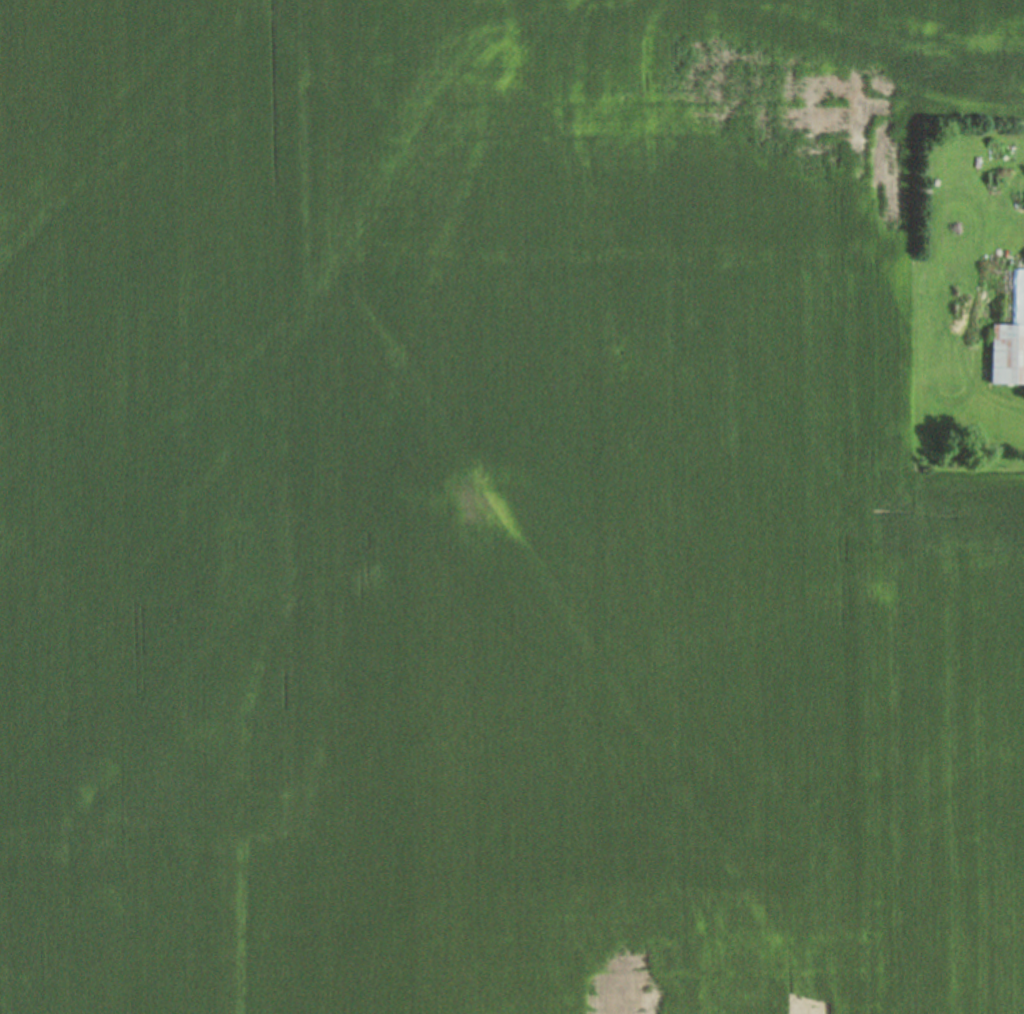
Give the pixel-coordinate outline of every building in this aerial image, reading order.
[(992,323),(991,382),(1023,383),(1023,268),(1014,268),(1013,324),(992,323)]
